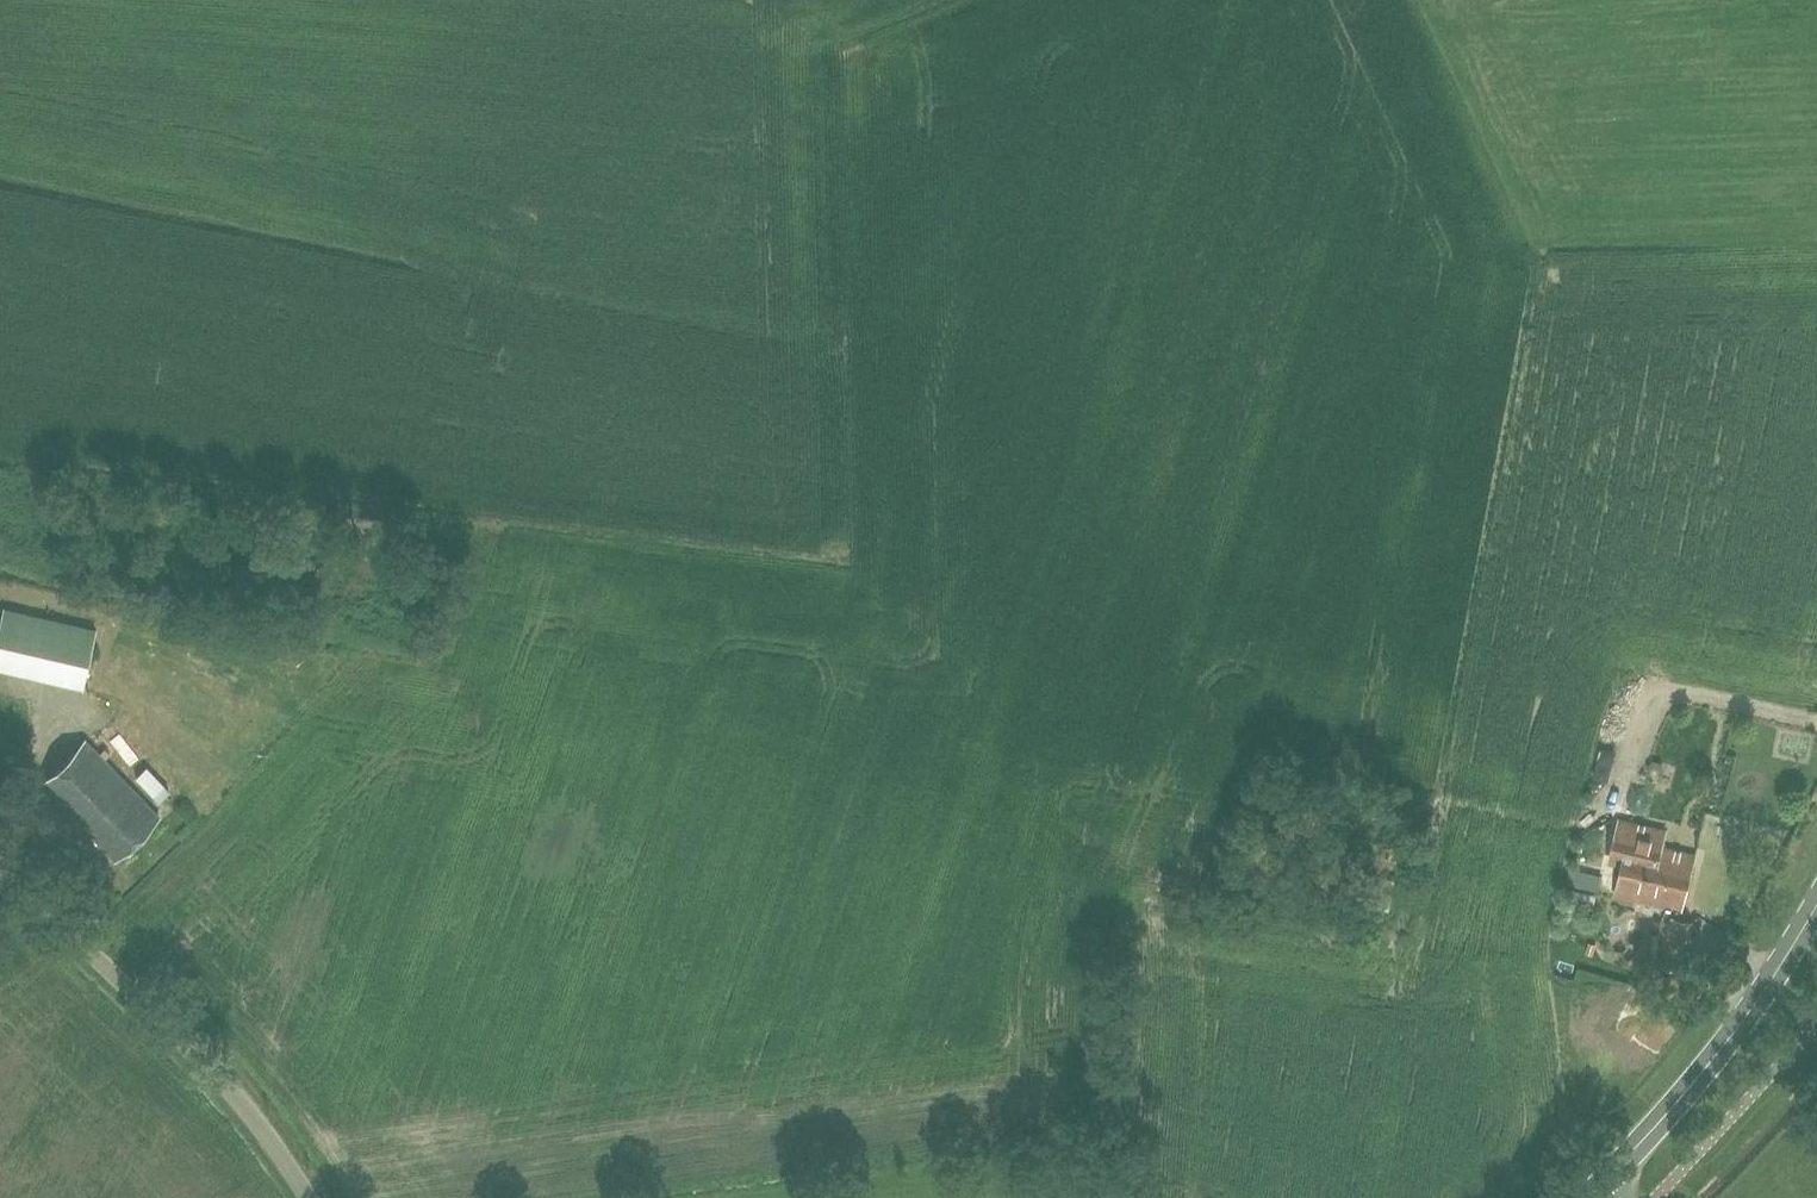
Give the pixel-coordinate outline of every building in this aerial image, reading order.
[(2,609),(0,620),(0,668),(83,687),(95,631),(2,609)] [(85,741),(41,784),(114,859),(158,816),(85,741)] [(1682,910),(1696,855),(1662,846),(1666,830),(1620,819),(1611,857),(1624,860),(1615,894),(1635,899),(1632,913),(1653,917),(1656,904),(1667,907),(1653,962),(1679,969),(1690,922),(1677,919),(1680,910),(1682,910)]
